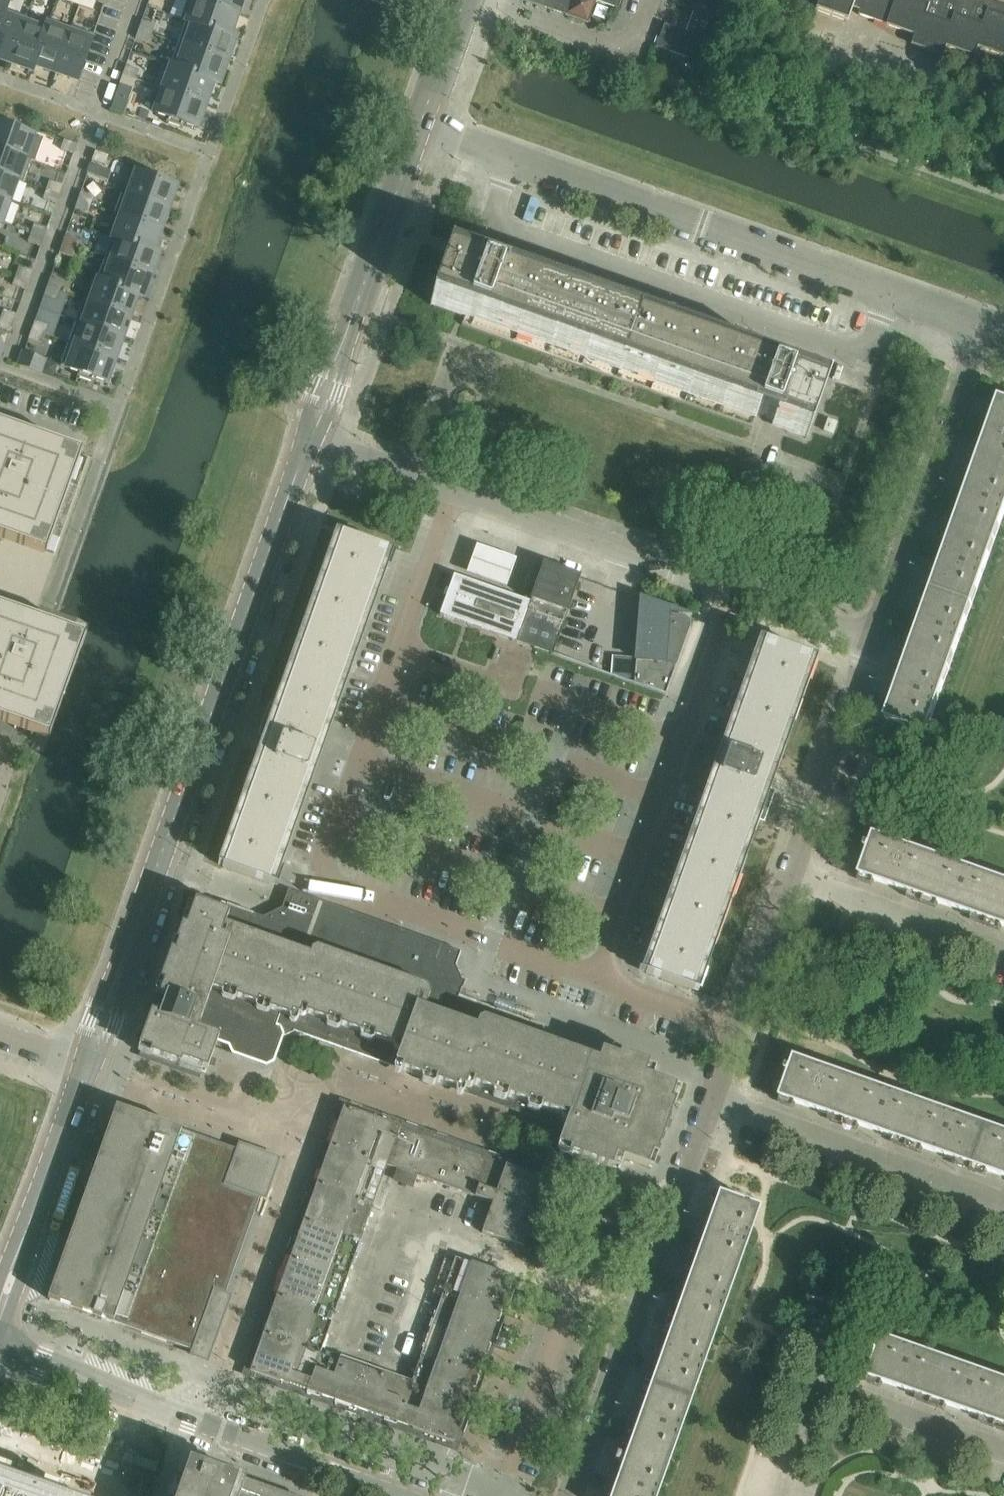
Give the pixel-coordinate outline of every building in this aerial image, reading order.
[(26,18),(6,11),(10,0),(9,0),(0,24),(0,60),(10,63),(26,18)] [(9,0),(0,0),(0,24),(9,0)] [(86,0),(82,0),(79,7),(93,12),(96,3),(86,0)] [(237,15),(194,0),(188,0),(181,21),(234,40),(235,39),(229,37),(237,15)] [(242,0),(194,0),(237,15),(242,0)] [(521,1),(566,17),(572,0),(522,0),(521,1)] [(566,17),(588,25),(596,3),(618,11),(622,0),(572,0),(566,17)] [(694,12),(717,20),(724,0),(698,0),(694,12)] [(850,15),(852,9),(860,12),(858,16),(915,36),(912,46),(942,57),(945,47),(974,57),(977,48),(1003,58),(1003,7),(984,0),(812,0),(820,3),(816,12),(847,23),(850,15)] [(686,34),(664,26),(656,49),(701,65),(717,20),(694,12),(686,34)] [(32,71),(47,28),(46,27),(44,33),(25,26),(28,19),(26,18),(10,63),(32,71)] [(226,62),(234,40),(181,21),(181,22),(186,24),(179,45),(226,62)] [(142,22),(139,31),(152,36),(155,27),(142,22)] [(56,73),(72,28),(71,28),(68,35),(47,28),(32,71),(33,71),(35,66),(56,73)] [(94,36),(72,28),(56,73),(78,81),(94,36)] [(149,45),(152,36),(139,31),(136,40),(149,45)] [(218,85),(226,62),(179,45),(171,68),(218,85)] [(126,68),(123,76),(136,81),(139,72),(126,68)] [(218,86),(218,85),(171,68),(170,69),(172,70),(164,91),(205,106),(212,84),(218,86)] [(133,90),(136,81),(123,76),(120,85),(133,90)] [(196,129),(205,106),(164,91),(156,115),(168,119),(166,124),(183,130),(184,125),(196,129)] [(32,162),(32,161),(24,158),(32,137),(0,126),(0,151),(32,162)] [(61,151),(74,156),(77,147),(64,142),(61,151)] [(0,151),(0,175),(24,184),(32,162),(0,151)] [(105,167),(108,158),(96,153),(92,162),(105,167)] [(130,172),(122,194),(167,210),(175,188),(130,172)] [(0,175),(0,199),(9,202),(16,182),(24,185),(24,184),(0,175)] [(50,183),(47,192),(59,196),(62,187),(50,183)] [(56,205),(59,196),(47,192),(43,201),(56,205)] [(81,194),(78,203),(91,207),(94,199),(81,194)] [(160,232),(167,210),(122,194),(115,216),(160,232)] [(9,202),(0,199),(0,224),(1,224),(9,202)] [(88,216),(91,207),(78,203),(75,212),(88,216)] [(153,252),(160,232),(115,216),(114,217),(122,219),(115,239),(113,238),(113,239),(158,255),(158,254),(153,252)] [(34,226),(31,235),(44,239),(47,230),(34,226)] [(41,248),(44,239),(31,235),(28,243),(41,248)] [(66,237),(63,246),(76,250),(79,241),(66,237)] [(150,277),(158,255),(113,239),(105,261),(150,277)] [(72,259),(76,250),(63,246),(60,255),(72,259)] [(446,260),(431,302),(459,312),(466,314),(461,328),(751,431),(756,418),(790,430),(808,436),(808,433),(823,394),(794,384),(796,378),(798,371),(760,357),(757,365),(755,370),(446,260)] [(143,298),(150,277),(105,261),(98,281),(92,279),(92,280),(143,298)] [(19,269),(16,277),(29,282),(32,273),(19,269)] [(25,291),(29,282),(16,277),(13,286),(25,291)] [(51,280),(47,289),(60,293),(63,284),(51,280)] [(142,299),(143,298),(92,280),(84,302),(129,318),(137,297),(142,299)] [(57,302),(60,293),(47,289),(44,298),(57,302)] [(122,339),(129,318),(84,302),(77,323),(122,339)] [(4,312),(0,320),(13,325),(16,316),(4,312)] [(13,325),(0,320),(0,321),(0,330),(10,334),(13,325)] [(35,323),(32,332),(45,336),(48,327),(35,323)] [(114,361),(122,339),(77,323),(69,345),(114,361)] [(42,345),(45,336),(32,332),(29,340),(42,345)] [(106,383),(114,361),(69,345),(61,367),(79,374),(77,378),(94,384),(96,379),(106,383)] [(44,361),(24,354),(20,367),(40,374),(44,361)] [(924,388),(927,382),(919,379),(917,385),(924,388)] [(978,464),(1003,473),(1003,401),(1001,400),(978,464)] [(827,421),(823,434),(832,437),(836,424),(827,421)] [(92,460),(0,428),(0,540),(57,560),(92,460)] [(955,528),(995,542),(1003,518),(1003,473),(978,464),(955,528)] [(955,528),(933,592),(973,606),(995,542),(955,528)] [(270,885),(388,553),(341,536),(223,868),(270,885)] [(57,560),(0,540),(0,612),(34,624),(57,560)] [(516,566),(476,552),(466,579),(506,593),(516,566)] [(543,564),(529,603),(515,643),(528,648),(553,657),(581,578),(543,564)] [(440,616),(515,643),(529,603),(454,577),(440,616)] [(933,592),(910,657),(950,671),(973,606),(933,592)] [(83,642),(56,632),(34,624),(0,612),(0,725),(47,742),(83,642)] [(687,618),(683,617),(640,613),(634,686),(666,697),(690,629),(691,625),(689,621),(687,618)] [(758,811),(812,659),(764,642),(646,975),(694,992),(758,811)] [(927,734),(950,671),(910,657),(887,720),(927,734)] [(861,877),(926,900),(940,859),(876,837),(861,877)] [(940,859),(926,900),(990,922),(1003,883),(1003,882),(940,859)] [(990,922),(1003,927),(1003,883),(990,922)] [(141,1043),(138,1052),(141,1053),(201,1075),(205,1076),(208,1068),(212,1058),(215,1048),(218,1041),(230,1045),(229,1047),(232,1055),(266,1067),(274,1063),(283,1038),(284,1036),(295,1024),(397,1060),(395,1066),(394,1070),(464,1094),(467,1085),(567,1120),(564,1130),(557,1150),(561,1152),(569,1155),(574,1157),(582,1159),(587,1161),(595,1164),(600,1166),(608,1168),(619,1172),(623,1160),(651,1170),(653,1165),(656,1157),(657,1152),(660,1145),(662,1141),(664,1133),(666,1129),(671,1114),(680,1090),(659,1082),(652,1080),(656,1068),(603,1049),(599,1061),(540,1040),(545,1028),(460,998),(465,982),(463,982),(462,981),(456,968),(456,966),(461,953),(442,947),(396,930),(300,896),(298,895),(289,892),(282,910),(263,919),(221,903),(218,912),(191,902),(186,917),(177,942),(175,941),(156,995),(158,996),(151,1015),(144,1035),(141,1043)] [(783,1099),(847,1122),(861,1082),(797,1059),(783,1099)] [(861,1082),(847,1122),(911,1145),(925,1105),(861,1082)] [(925,1105),(911,1145),(975,1167),(989,1127),(925,1105)] [(204,1356),(272,1164),(118,1109),(50,1302),(204,1356)] [(320,1355),(359,1243),(386,1167),(400,1129),(343,1109),(312,1197),(311,1197),(308,1202),(307,1207),(309,1207),(250,1373),(306,1393),(320,1355)] [(989,1127),(975,1167),(1003,1178),(1003,1133),(989,1127)] [(426,1138),(400,1129),(386,1167),(413,1176),(426,1138)] [(753,1144),(755,1137),(748,1135),(746,1142),(753,1144)] [(452,1148),(426,1138),(413,1176),(439,1186),(452,1148)] [(465,1195),(478,1157),(452,1148),(439,1186),(465,1195)] [(492,1205),(506,1167),(478,1157),(465,1195),(492,1205)] [(524,1249),(548,1182),(506,1167),(492,1205),(482,1234),(524,1249)] [(718,1195),(696,1259),(736,1273),(759,1210),(718,1195)] [(454,1445),(489,1346),(513,1279),(456,1259),(412,1382),(340,1356),(338,1362),(320,1355),(306,1393),(454,1445)] [(696,1259),(673,1323),(713,1337),(736,1273),(696,1259)] [(673,1323),(650,1387),(691,1401),(713,1337),(673,1323)] [(870,1379),(934,1401),(948,1361),(884,1339),(870,1379)] [(948,1361),(934,1401),(998,1424),(1003,1408),(1003,1381),(948,1361)] [(650,1387),(628,1451),(668,1465),(691,1401),(650,1387)] [(612,1495),(657,1495),(668,1465),(628,1451),(612,1495)] [(189,1464),(184,1477),(177,1495),(280,1495),(189,1464)] [(47,1491),(31,1486),(0,1474),(0,1495),(61,1495),(47,1491)]
